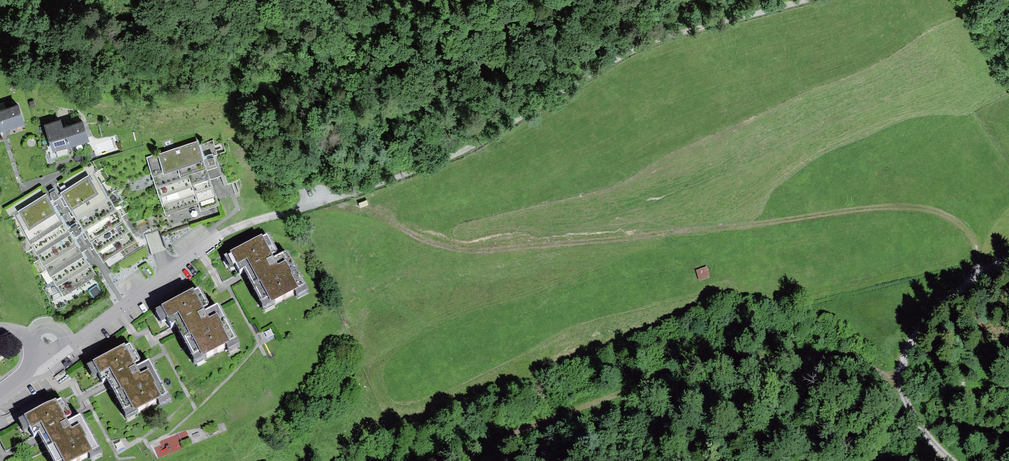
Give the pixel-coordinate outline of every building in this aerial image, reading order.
[(1,130),(22,124),(15,104),(0,109),(0,131),(1,130)] [(61,117),(44,122),(53,148),(71,143),(89,136),(83,117),(63,124),(61,117)] [(198,138),(146,153),(165,213),(200,202),(202,207),(218,202),(198,138)] [(91,165),(59,185),(103,256),(135,236),(91,165)] [(43,191),(9,211),(63,294),(97,274),(43,191)] [(262,236),(224,256),(230,267),(236,264),(240,271),(244,269),(247,274),(265,308),(305,285),(287,252),(275,258),(273,255),(277,253),(267,235),(263,238),(262,236)] [(707,267),(696,271),(699,281),(710,277),(707,267)] [(193,290),(155,310),(161,321),(167,318),(171,325),(175,323),(179,328),(197,362),(237,340),(218,305),(205,312),(204,309),(208,307),(199,289),(194,292),(193,290)] [(125,344),(86,365),(92,377),(99,374),(103,382),(107,379),(110,383),(127,416),(167,395),(149,361),(137,367),(134,363),(139,361),(130,345),(126,347),(125,344)] [(18,419),(24,431),(30,428),(34,435),(39,433),(42,437),(54,460),(75,460),(98,449),(81,416),(67,423),(64,418),(69,415),(60,397),(44,405),(18,419)]
